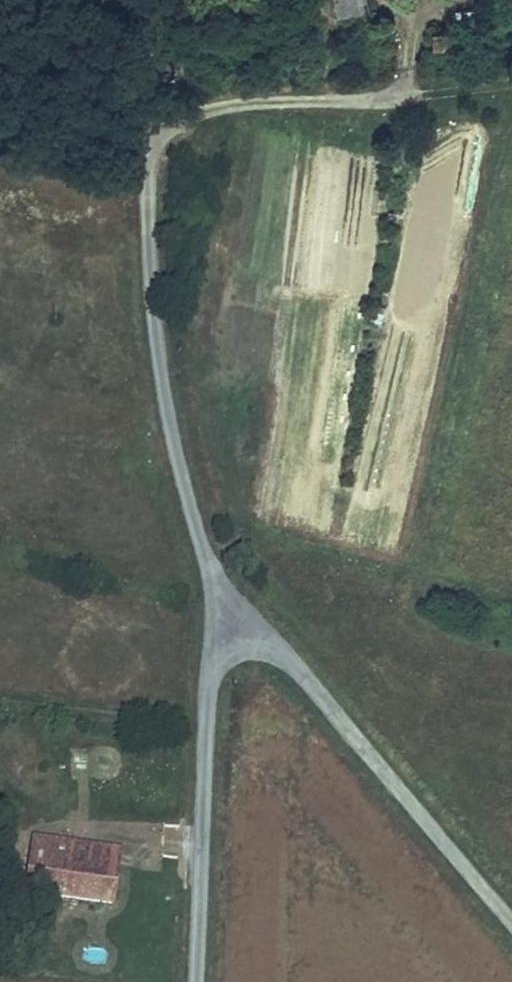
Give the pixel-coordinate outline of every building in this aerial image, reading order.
[(337,18),(369,11),(367,0),(333,0),(337,18)] [(442,34),(434,33),(432,38),(434,45),(443,45),(444,38),(442,34)] [(59,894),(109,903),(115,864),(90,860),(89,867),(68,864),(69,857),(71,842),(34,836),(30,859),(40,861),(36,887),(59,891),(59,894)] [(90,860),(115,864),(117,849),(71,842),(69,857),(90,860)] [(68,864),(89,867),(90,860),(69,857),(68,864)] [(36,887),(40,861),(30,859),(26,889),(59,894),(59,891),(36,887)]
